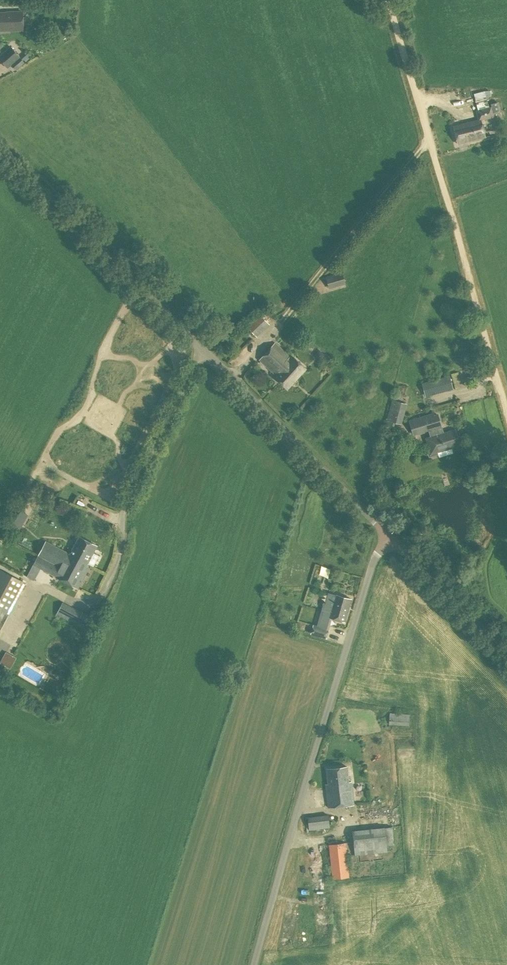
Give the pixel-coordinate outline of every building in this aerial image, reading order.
[(24,31),(23,11),(5,11),(5,12),(0,12),(0,32),(24,31)] [(20,57),(10,46),(0,55),(0,60),(8,69),(20,57)] [(476,93),(478,98),(488,95),(487,90),(476,93)] [(496,119),(494,112),(501,111),(499,102),(490,104),(491,107),(476,110),(478,120),(453,126),(458,144),(486,137),(482,120),(490,118),(490,120),(496,119)] [(329,289),(346,284),(343,271),(326,276),(329,289)] [(257,337),(270,325),(258,313),(246,325),(257,337)] [(289,388),(306,369),(275,343),(260,361),(277,376),(276,377),(289,388)] [(450,377),(443,379),(446,389),(453,388),(450,377)] [(426,395),(432,393),(429,382),(423,384),(426,395)] [(394,428),(395,423),(401,425),(406,404),(393,401),(386,426),(394,428)] [(467,412),(477,409),(475,402),(465,405),(467,412)] [(434,413),(409,420),(414,435),(429,431),(430,436),(425,438),(428,448),(435,446),(437,453),(453,448),(453,450),(461,448),(455,428),(443,432),(438,413),(434,414),(434,413)] [(12,519),(9,524),(20,530),(23,525),(12,519)] [(43,558),(38,567),(79,589),(91,566),(88,564),(97,546),(79,536),(69,554),(46,542),(39,556),(43,558)] [(26,582),(0,569),(0,624),(5,614),(9,616),(26,582)] [(346,623),(352,599),(336,594),(333,606),(323,603),(317,625),(313,624),(310,634),(327,639),(332,619),(346,623)] [(76,620),(80,612),(63,604),(59,612),(76,620)] [(82,612),(76,624),(86,630),(93,617),(83,611),(82,612)] [(9,651),(3,659),(11,665),(17,658),(9,651)] [(409,726),(410,714),(390,713),(389,724),(409,726)] [(349,782),(348,767),(327,769),(328,784),(326,785),(328,807),(354,805),(352,782),(349,782)] [(309,830),(329,827),(328,815),(308,818),(309,830)] [(355,855),(387,852),(387,846),(394,845),(392,827),(352,831),(355,855)] [(333,879),(349,877),(345,843),(329,845),(333,879)] [(323,861),(316,861),(317,877),(324,876),(323,861)]
